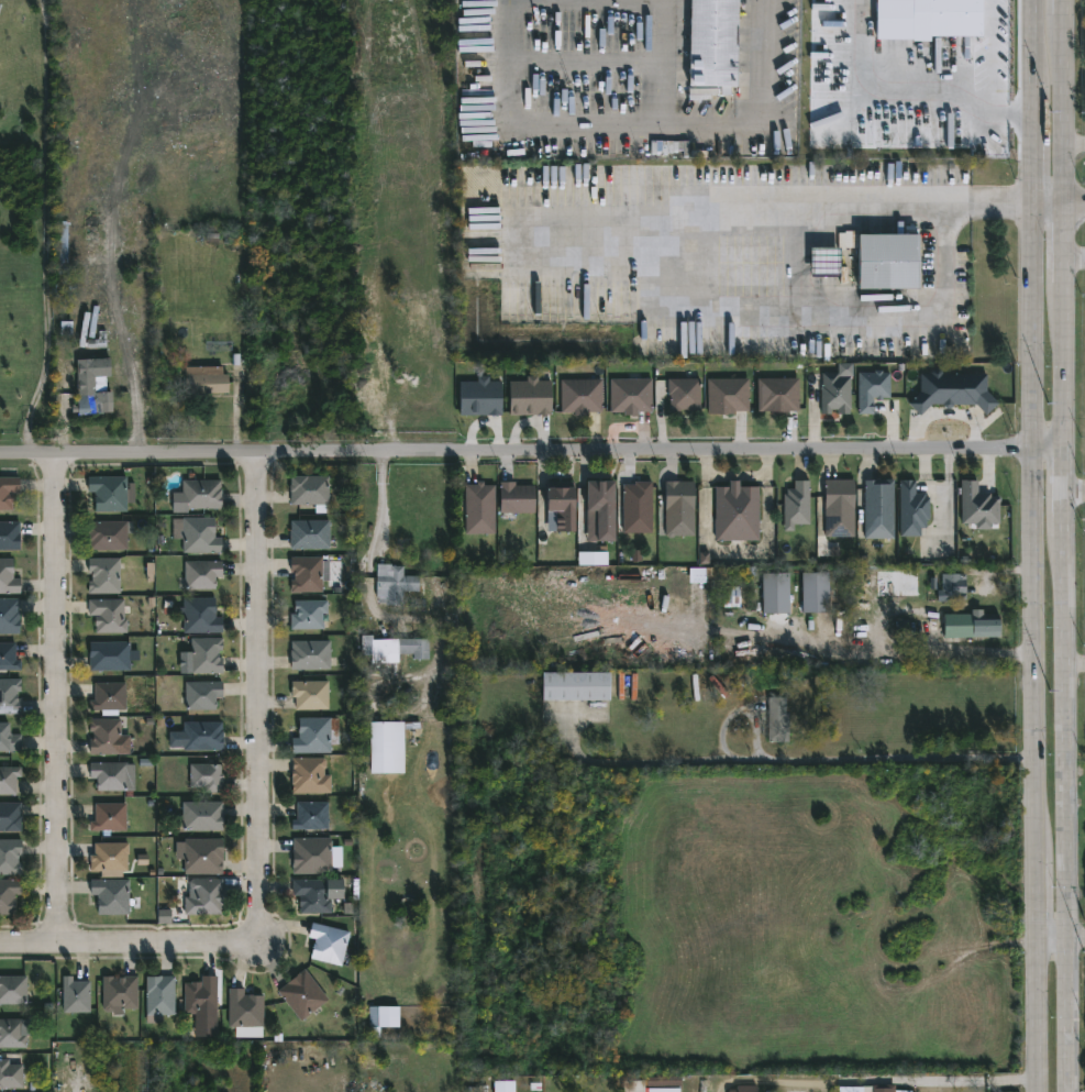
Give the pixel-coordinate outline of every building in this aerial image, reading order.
[(688,85),(690,0),(738,0),(737,86),(733,86),(733,93),(723,93),(723,86),(711,86),(711,90),(698,90),(698,85),(688,85)] [(877,38),(877,0),(983,0),(983,35),(931,35),(931,41),(912,41),(912,38),(877,38)] [(839,232),(838,249),(858,250),(858,233),(839,232)] [(920,288),(860,288),(860,234),(920,234),(920,288)] [(840,277),(811,277),(811,247),(840,247),(840,277)] [(95,377),(96,394),(111,393),(112,413),(77,416),(76,394),(78,394),(76,360),(110,359),(111,376),(95,377)] [(821,373),(821,415),(834,415),(851,415),(851,364),(838,364),(838,373),(821,373)] [(222,372),(222,375),(228,375),(228,393),(207,394),(207,396),(185,396),(185,367),(222,366),(222,372)] [(987,374),(943,375),(937,367),(929,374),(920,374),(920,393),(908,404),(920,417),(932,405),(942,405),(947,410),(952,406),(976,405),(986,416),(999,404),(987,392),(987,374)] [(858,414),(873,415),(874,399),(890,400),(890,372),(858,372),(858,414)] [(502,382),(489,382),(489,377),(478,377),(478,382),(460,382),(459,415),(501,416),(502,382)] [(634,411),(634,415),(621,415),(621,411),(608,411),(608,378),(649,378),(649,411),(634,411)] [(799,378),(799,411),(786,411),(786,415),(772,415),(772,411),(757,411),(757,378),(799,378)] [(588,412),(588,416),(575,416),(575,412),(561,412),(561,379),(601,379),(601,412),(588,412)] [(701,379),(701,411),(687,411),(687,410),(682,410),(682,411),(668,411),(668,379),(701,379)] [(723,415),(709,415),(709,379),(750,379),(750,411),(737,411),(737,415),(723,415)] [(510,416),(551,415),(550,381),(536,382),(536,380),(509,381),(510,416)] [(329,476),(329,477),(334,478),(333,488),(329,488),(329,512),(314,512),(314,505),(289,505),(289,492),(288,492),(288,475),(329,476)] [(126,483),(126,511),(93,511),(93,492),(87,492),(87,476),(126,476),(126,483)] [(13,510),(0,510),(0,477),(22,477),(22,493),(12,493),(12,495),(16,495),(16,503),(13,503),(13,510)] [(824,481),(825,538),(855,537),(854,480),(824,481)] [(894,539),(894,480),(864,480),(864,539),(894,539)] [(899,537),(920,537),(921,529),(928,529),(929,495),(915,495),(915,481),(900,480),(899,537)] [(174,508),(173,508),(173,493),(182,493),(182,481),(220,481),(220,508),(174,508)] [(516,481),(514,484),(532,485),(532,512),(497,512),(497,481),(516,481)] [(759,541),(758,487),(739,487),(739,481),(729,481),(729,488),(714,488),(715,542),(759,541)] [(809,481),(794,481),(795,489),(783,490),(784,532),(794,532),(794,525),(809,525),(809,481)] [(962,525),(976,524),(976,530),(991,530),(991,524),(1000,524),(999,495),(978,495),(978,481),(961,481),(962,525)] [(484,482),(484,484),(496,484),(496,532),(465,533),(465,484),(477,484),(477,482),(484,482)] [(613,482),(613,545),(597,545),(597,542),(587,542),(587,482),(613,482)] [(694,536),(666,536),(665,483),(693,482),(694,536)] [(652,533),(623,533),(623,485),(635,485),(635,483),(652,483),(652,533)] [(574,489),(573,532),(555,532),(555,512),(546,512),(546,488),(574,489)] [(218,531),(218,538),(225,538),(225,552),(186,552),(186,517),(218,517),(218,531)] [(330,549),(290,549),(290,520),(330,520),(330,549)] [(126,551),(88,551),(88,521),(126,522),(126,551)] [(19,551),(0,551),(0,522),(19,522),(19,542),(19,551)] [(607,552),(578,553),(578,566),(607,565),(607,552)] [(322,567),(322,592),(291,593),(290,580),(295,580),(295,576),(292,576),(292,571),(290,571),(290,558),(322,556),(322,567)] [(22,594),(0,593),(0,559),(16,560),(16,574),(14,574),(14,578),(22,578),(22,594)] [(119,569),(119,595),(88,594),(88,582),(91,582),(91,574),(88,574),(88,559),(120,560),(119,569)] [(212,588),(188,588),(187,561),(219,561),(219,576),(212,576),(212,588)] [(389,564),(389,565),(400,566),(400,575),(416,576),(416,591),(400,591),(400,606),(383,605),(383,603),(376,603),(376,597),(374,597),(375,564),(389,564)] [(829,574),(802,573),(802,613),(828,614),(829,574)] [(763,615),(790,614),(789,574),(762,575),(763,615)] [(961,598),(941,598),(941,574),(961,574),(961,598)] [(19,636),(0,635),(0,598),(19,598),(19,636)] [(215,610),(215,619),(221,618),(221,632),(182,632),(182,598),(215,598),(215,610)] [(123,606),(124,620),(128,620),(128,633),(98,633),(98,627),(96,627),(96,616),(88,616),(88,600),(123,600),(123,606)] [(326,600),(326,614),(321,614),(321,622),(323,624),(323,629),(290,630),(290,614),(296,614),(296,609),(294,609),(294,600),(326,600)] [(982,638),(973,638),(973,621),(1000,621),(1000,638),(982,638)] [(377,636),(377,640),(429,640),(429,660),(412,660),(412,654),(397,654),(397,663),(370,663),(370,655),(361,655),(361,636),(377,636)] [(219,657),(219,659),(222,659),(222,673),(191,673),(191,639),(222,639),(222,650),(219,650),(219,657)] [(330,669),(290,669),(291,641),(330,641),(330,669)] [(130,671),(89,671),(89,642),(130,642),(130,671)] [(21,670),(0,670),(0,643),(15,643),(15,657),(15,661),(21,661),(21,670)] [(609,698),(542,698),(542,671),(609,671),(609,698)] [(21,715),(0,715),(0,680),(21,680),(21,692),(16,692),(18,701),(21,701),(21,715)] [(329,682),(328,709),(295,708),(295,697),(291,697),(291,681),(329,682)] [(102,710),(89,710),(89,701),(93,701),(95,683),(125,684),(125,710),(102,710)] [(215,699),(217,710),(185,710),(185,683),(222,683),(222,697),(215,697),(215,699)] [(784,697),(784,718),(787,718),(786,742),(765,742),(765,697),(784,697)] [(329,718),(329,719),(337,719),(339,746),(330,746),(330,753),(292,753),(291,739),(298,739),(298,718),(329,718)] [(121,719),(121,754),(90,754),(90,740),(92,740),(92,732),(89,732),(89,719),(121,719)] [(221,751),(184,751),(185,721),(222,721),(221,751)] [(403,774),(370,774),(370,723),(403,723),(403,774)] [(22,753),(0,753),(0,724),(8,724),(8,732),(8,735),(21,735),(22,753)] [(323,770),(323,775),(330,775),(330,793),(291,793),(289,770),(291,770),(291,758),(323,758),(325,760),(325,768),(323,770)] [(126,774),(126,792),(132,792),(132,796),(122,796),(122,791),(97,790),(97,779),(90,779),(90,762),(126,763),(126,774)] [(219,779),(219,792),(200,792),(200,787),(187,787),(188,764),(219,764),(219,779)] [(16,796),(0,796),(0,768),(21,769),(21,777),(16,777),(16,796)] [(220,824),(220,830),(185,830),(185,827),(179,827),(179,815),(185,815),(185,802),(220,802),(220,824)] [(21,831),(0,831),(0,803),(21,803),(21,831)] [(307,830),(291,830),(291,820),(297,820),(297,803),(328,803),(328,830),(307,830)] [(125,804),(126,831),(110,830),(110,836),(101,836),(101,831),(90,831),(89,821),(96,821),(95,804),(125,804)] [(223,860),(224,875),(188,876),(187,839),(223,839),(223,860)] [(330,873),(294,872),(294,839),(331,839),(330,873)] [(21,876),(0,876),(0,840),(22,840),(21,854),(19,854),(19,861),(19,863),(21,863),(21,876)] [(128,862),(128,872),(118,872),(118,878),(100,878),(100,871),(90,871),(90,854),(93,854),(93,843),(128,843),(128,862)] [(328,879),(328,880),(336,881),(336,896),(329,896),(329,900),(331,900),(331,913),(301,912),(301,906),(299,906),(299,895),(292,895),(292,879),(328,879)] [(129,881),(129,916),(97,916),(97,896),(90,896),(90,880),(129,881)] [(223,915),(185,915),(185,897),(189,897),(189,882),(191,880),(223,880),(223,915)] [(14,916),(0,916),(0,881),(21,881),(21,894),(21,896),(14,896),(14,916)] [(348,930),(341,964),(309,957),(312,942),(314,944),(315,938),(309,937),(312,922),(348,930)] [(313,1013),(305,1019),(279,989),(305,969),(329,1000),(313,1013)] [(137,974),(136,1007),(114,1005),(114,1011),(107,1011),(102,1008),(102,975),(137,974)] [(25,1004),(0,1003),(0,975),(25,975),(25,992),(25,1004)] [(73,977),(73,980),(90,980),(90,1012),(63,1012),(63,975),(73,977)] [(176,977),(175,1015),(163,1014),(162,1024),(145,1023),(146,975),(176,977)] [(198,1011),(198,1014),(185,1014),(184,982),(200,981),(201,975),(217,975),(218,1011),(198,1011)] [(244,989),(244,995),(263,995),(264,1037),(234,1037),(234,1027),(229,1027),(229,989),(244,989)] [(399,1007),(369,1007),(369,1035),(380,1035),(380,1027),(399,1027),(399,1007)] [(25,1047),(0,1047),(0,1019),(22,1019),(22,1024),(20,1026),(20,1035),(25,1035),(25,1047)] [(23,1088),(0,1088),(0,1059),(9,1059),(9,1065),(23,1065),(23,1088)] [(682,1077),(681,1091),(647,1091),(647,1077),(682,1077)] [(515,1082),(494,1082),(494,1091),(515,1091),(515,1082)]
